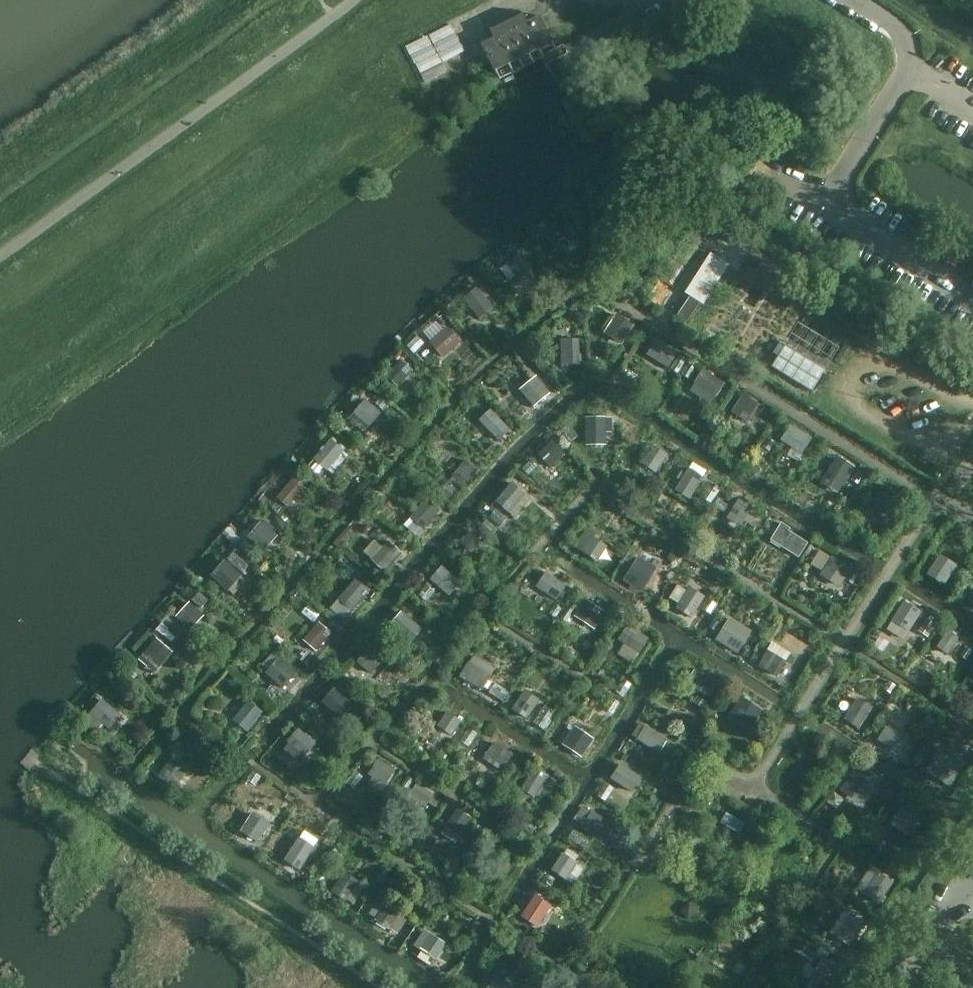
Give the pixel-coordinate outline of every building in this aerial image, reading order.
[(552,45),(538,18),(526,24),(520,12),(519,12),(521,16),(491,31),(488,27),(487,27),(493,40),(481,46),(493,73),(552,45)] [(567,221),(546,236),(555,249),(576,234),(567,221)] [(504,266),(516,284),(530,274),(517,257),(504,266)] [(789,284),(781,297),(790,303),(798,290),(789,284)] [(461,301),(477,321),(491,310),(476,290),(461,301)] [(679,313),(677,317),(687,323),(700,303),(690,296),(679,313)] [(622,346),(634,327),(616,315),(604,335),(622,346)] [(438,321),(428,329),(440,344),(451,336),(438,321)] [(560,343),(560,368),(579,367),(579,342),(560,343)] [(677,356),(655,342),(646,356),(668,370),(677,356)] [(784,345),(770,368),(811,393),(825,370),(784,345)] [(401,381),(409,372),(412,369),(403,361),(392,373),(401,381)] [(702,371),(692,386),(693,386),(690,391),(711,405),(714,401),(724,385),(702,371)] [(519,393),(533,410),(550,397),(536,379),(519,393)] [(743,398),(732,415),(745,423),(757,406),(743,398)] [(352,415),(368,429),(380,414),(364,400),(352,415)] [(478,423),(497,444),(510,432),(491,412),(478,423)] [(611,438),(612,421),(612,419),(585,419),(586,438),(611,438)] [(811,441),(789,426),(780,440),(802,455),(811,441)] [(313,460),(327,472),(343,452),(329,440),(313,460)] [(553,444),(538,458),(550,470),(565,455),(553,444)] [(653,446),(641,464),(656,474),(668,455),(653,446)] [(839,457),(829,474),(845,484),(855,468),(839,457)] [(455,473),(466,483),(476,471),(465,461),(455,473)] [(688,469),(677,486),(674,491),(690,500),(692,496),(702,480),(704,478),(703,477),(706,471),(692,463),(689,469),(688,469)] [(278,499),(290,511),(293,514),(304,501),(301,498),(307,492),(294,481),(278,499)] [(494,503),(508,515),(509,513),(514,518),(530,500),(525,495),(526,495),(512,483),(494,503)] [(907,499),(886,486),(873,506),(894,519),(907,499)] [(737,502),(726,518),(740,528),(741,527),(752,534),(761,520),(749,513),(752,508),(738,499),(737,502)] [(412,521),(424,532),(440,513),(427,502),(412,521)] [(247,538),(259,548),(260,549),(277,530),(264,518),(247,538)] [(780,526),(769,542),(798,560),(808,543),(780,526)] [(473,532),(461,546),(471,555),(483,541),(473,532)] [(593,539),(583,555),(598,565),(609,549),(593,539)] [(385,573),(393,564),(402,554),(388,541),(382,548),(374,540),(363,553),(385,573)] [(840,588),(850,572),(852,569),(832,556),(831,558),(819,550),(810,565),(823,572),(820,576),(840,588)] [(956,568),(938,556),(926,575),(944,587),(956,568)] [(210,577),(228,593),(229,592),(234,596),(246,583),(242,578),(243,577),(224,560),(210,577)] [(637,563),(625,582),(640,591),(652,573),(637,563)] [(441,568),(430,581),(448,599),(460,586),(441,568)] [(546,574),(535,590),(556,603),(566,588),(546,574)] [(355,581),(339,600),(330,610),(343,621),(351,611),(368,592),(355,581)] [(705,599),(690,589),(688,592),(678,585),(670,597),(680,604),(675,611),(691,621),(705,599)] [(177,617),(190,629),(204,613),(191,600),(177,617)] [(585,601),(573,620),(588,631),(601,611),(585,601)] [(909,633),(922,613),(903,601),(891,622),(909,633)] [(570,606),(564,614),(570,618),(576,610),(570,606)] [(423,630),(401,611),(389,625),(410,644),(423,630)] [(304,643),(316,654),(332,636),(319,625),(304,643)] [(730,626),(721,640),(737,651),(747,636),(730,626)] [(649,641),(626,627),(617,640),(624,645),(617,655),(633,665),(639,655),(640,655),(649,641)] [(957,641),(946,634),(937,648),(948,656),(957,641)] [(141,657),(153,668),(157,671),(173,652),(156,639),(141,657)] [(371,675),(383,662),(385,659),(370,646),(356,662),(358,663),(353,669),(365,679),(370,674),(371,675)] [(767,651),(757,666),(776,679),(786,664),(767,651)] [(964,652),(959,660),(965,664),(970,656),(964,652)] [(482,692),(490,678),(496,669),(474,655),(469,663),(468,662),(459,678),(482,692)] [(282,663),(268,678),(283,691),(296,676),(282,663)] [(694,670),(686,684),(710,699),(718,686),(694,670)] [(622,681),(614,694),(624,700),(632,687),(622,681)] [(526,720),(540,701),(524,690),(511,710),(526,720)] [(334,692),(323,705),(341,720),(352,708),(334,692)] [(856,699),(842,721),(857,731),(871,709),(856,699)] [(101,700),(89,715),(80,726),(95,738),(105,726),(111,731),(123,717),(116,711),(101,700)] [(249,702),(233,721),(246,733),(262,714),(249,702)] [(747,705),(734,725),(754,738),(768,718),(747,705)] [(447,714),(437,729),(452,739),(461,724),(447,714)] [(603,716),(595,728),(602,732),(610,720),(603,716)] [(887,724),(876,741),(898,754),(909,738),(887,724)] [(569,728),(559,743),(582,758),(592,742),(569,728)] [(644,728),(636,740),(657,753),(664,741),(644,728)] [(298,731),(286,744),(304,760),(316,746),(298,731)] [(494,742),(483,760),(503,772),(514,754),(494,742)] [(950,788),(965,763),(950,754),(950,755),(939,749),(925,773),(950,788)] [(170,759),(155,779),(174,792),(189,772),(170,759)] [(395,770),(378,759),(368,775),(372,778),(368,786),(381,794),(395,770)] [(618,765),(608,780),(631,795),(641,780),(618,765)] [(547,779),(533,770),(521,790),(535,798),(547,779)] [(862,800),(874,783),(875,782),(860,771),(847,789),(862,800)] [(358,779),(349,794),(358,800),(368,785),(358,779)] [(416,786),(408,798),(427,810),(435,797),(416,786)] [(916,834),(925,819),(927,817),(905,801),(894,819),(916,834)] [(592,813),(583,807),(575,820),(584,826),(583,828),(606,842),(615,828),(592,813)] [(457,811),(445,830),(459,839),(471,820),(457,811)] [(270,824),(255,814),(252,812),(239,832),(241,833),(236,840),(252,851),(256,845),(270,824)] [(748,826),(724,812),(717,823),(741,838),(748,826)] [(474,823),(466,837),(473,842),(482,828),(474,823)] [(495,863),(508,842),(489,830),(476,851),(495,863)] [(296,843),(285,861),(300,872),(315,848),(300,838),(296,843)] [(563,854),(550,873),(565,883),(577,864),(563,854)] [(511,861),(503,856),(498,863),(506,869),(511,861)] [(879,905),(886,894),(893,883),(871,868),(856,889),(879,905)] [(344,874),(331,894),(346,904),(359,884),(344,874)] [(536,897),(521,919),(536,929),(550,906),(536,897)] [(401,915),(384,905),(384,906),(377,901),(368,915),(375,919),(374,921),(390,931),(401,915)] [(848,918),(835,940),(850,949),(863,928),(848,918)] [(430,935),(420,951),(421,952),(417,958),(430,967),(434,961),(435,962),(446,946),(430,935)] [(451,950),(442,963),(450,969),(459,956),(451,950)] [(807,984),(805,987),(826,987),(836,971),(821,962),(807,984)] [(494,977),(486,987),(509,987),(494,977)]
